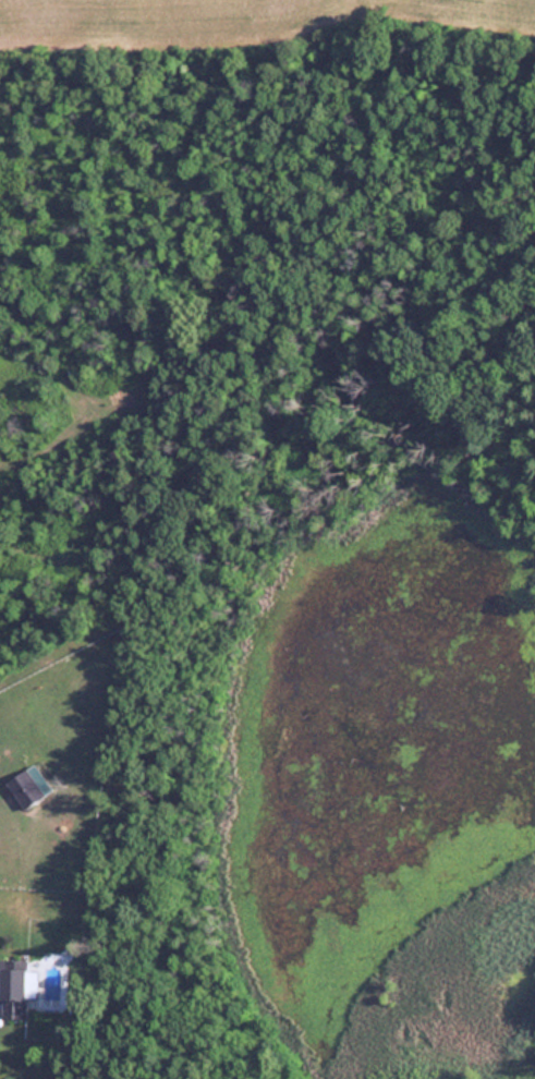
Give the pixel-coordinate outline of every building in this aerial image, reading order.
[(6,782),(24,809),(52,790),(35,763),(6,782)] [(24,1018),(25,961),(0,960),(0,1018),(24,1018)]
